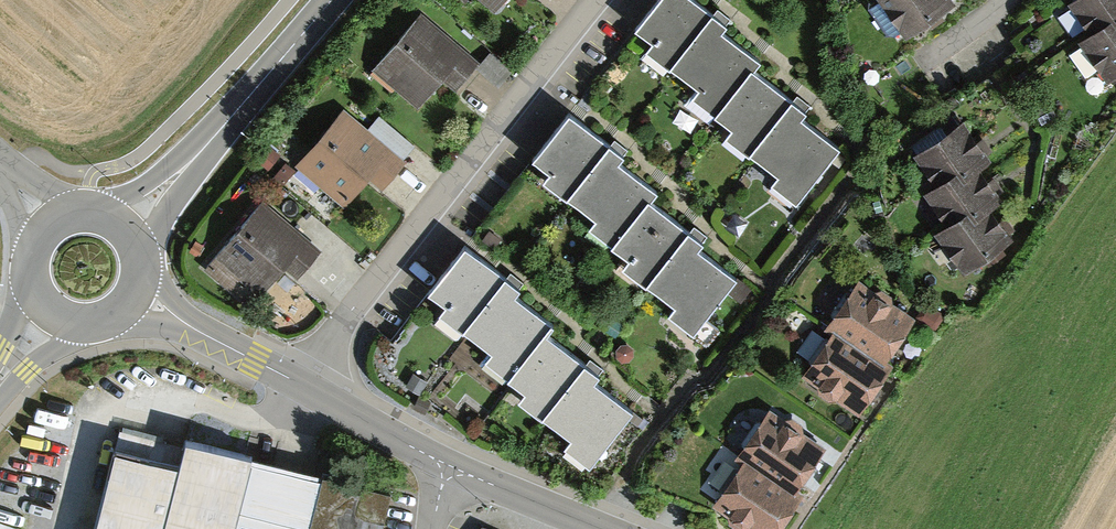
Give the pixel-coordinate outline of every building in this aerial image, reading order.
[(496,15),(509,0),(477,0),(496,15)] [(689,0),(660,0),(634,33),(651,46),(647,52),(669,69),(710,17),(689,0)] [(949,0),(875,0),(903,41),(954,7),(949,0)] [(1090,37),(1111,23),(1115,30),(1115,0),(1077,0),(1068,6),(1090,37)] [(480,63),(422,13),(374,69),(420,108),(444,80),(457,91),(480,63)] [(724,28),(710,17),(669,69),(697,91),(691,98),(715,117),(751,71),(758,63),(720,34),(724,28)] [(1111,23),(1090,37),(1080,44),(1108,85),(1115,79),(1115,30),(1111,23)] [(480,70),(501,82),(510,66),(488,55),(480,70)] [(790,102),(751,71),(715,117),(734,132),(727,141),(747,157),(790,102)] [(805,114),(790,102),(747,157),(778,182),(772,189),(794,206),(839,150),(800,120),(805,114)] [(368,131),(344,111),(295,168),(345,209),(368,182),(380,192),(405,162),(403,160),(368,131)] [(379,117),(368,131),(403,160),(414,147),(379,117)] [(607,149),(568,118),(531,165),(547,178),(543,183),(565,201),(607,149)] [(913,157),(935,188),(960,171),(967,181),(981,171),(992,164),(962,122),(913,157)] [(621,160),(607,149),(565,201),(593,223),(588,230),(612,248),(648,203),(654,195),(616,165),(621,160)] [(924,196),(947,228),(968,214),(975,225),(992,213),(1005,204),(981,171),(967,181),(960,171),(935,188),(924,196)] [(321,250),(262,201),(203,270),(230,293),(239,283),(259,300),(283,271),(295,281),(321,250)] [(687,234),(648,203),(612,248),(631,263),(623,273),(643,289),(687,234)] [(1013,241),(992,213),(975,225),(968,214),(947,228),(934,237),(962,277),(1013,241)] [(701,246),(687,234),(643,289),(675,314),(669,321),(690,338),(735,282),(697,252),(701,246)] [(501,280),(462,249),(425,296),(442,309),(438,314),(460,332),(501,280)] [(916,315),(856,275),(827,322),(832,326),(886,361),(916,315)] [(515,291),(501,280),(460,332),(488,354),(482,361),(506,379),(542,334),(549,326),(511,297),(515,291)] [(886,361),(832,326),(803,373),(818,382),(819,390),(830,397),(838,396),(858,410),(890,365),(886,361)] [(581,365),(542,334),(506,379),(525,395),(518,404),(538,420),(581,365)] [(596,377),(581,365),(538,420),(569,445),(563,452),(585,469),(630,413),(591,383),(596,377)] [(826,444),(770,405),(736,454),(742,457),(793,492),(826,444)] [(391,495),(185,441),(178,468),(116,451),(95,528),(382,528),(391,495)] [(742,457),(713,501),(728,511),(728,519),(739,525),(747,523),(755,528),(776,528),(799,497),(793,492),(742,457)]
